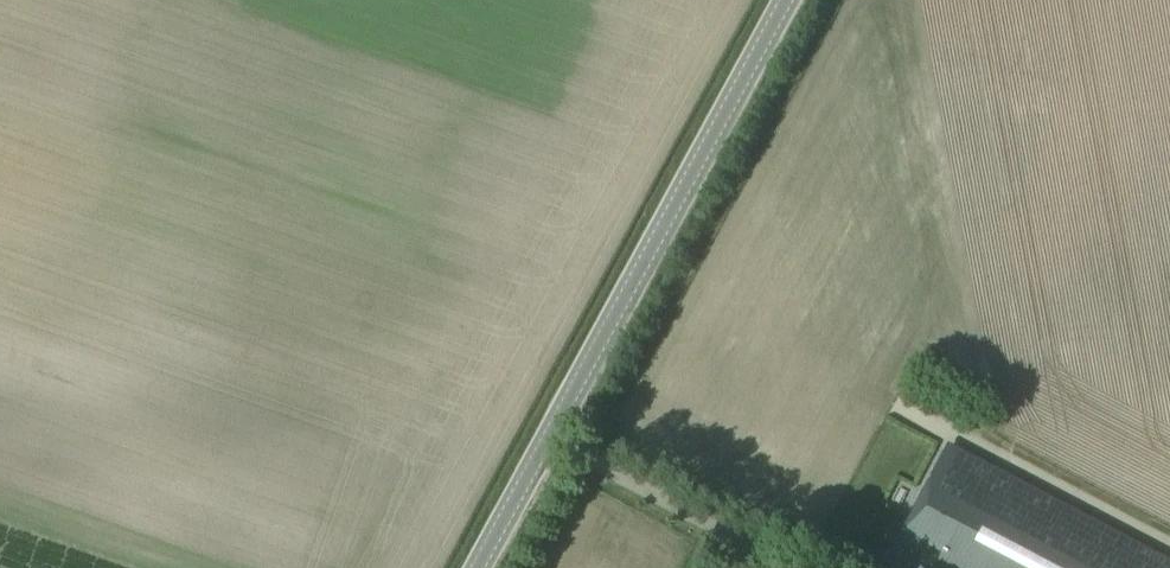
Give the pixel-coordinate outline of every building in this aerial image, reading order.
[(886,562),(898,567),(1169,567),(946,448),(886,562)]
